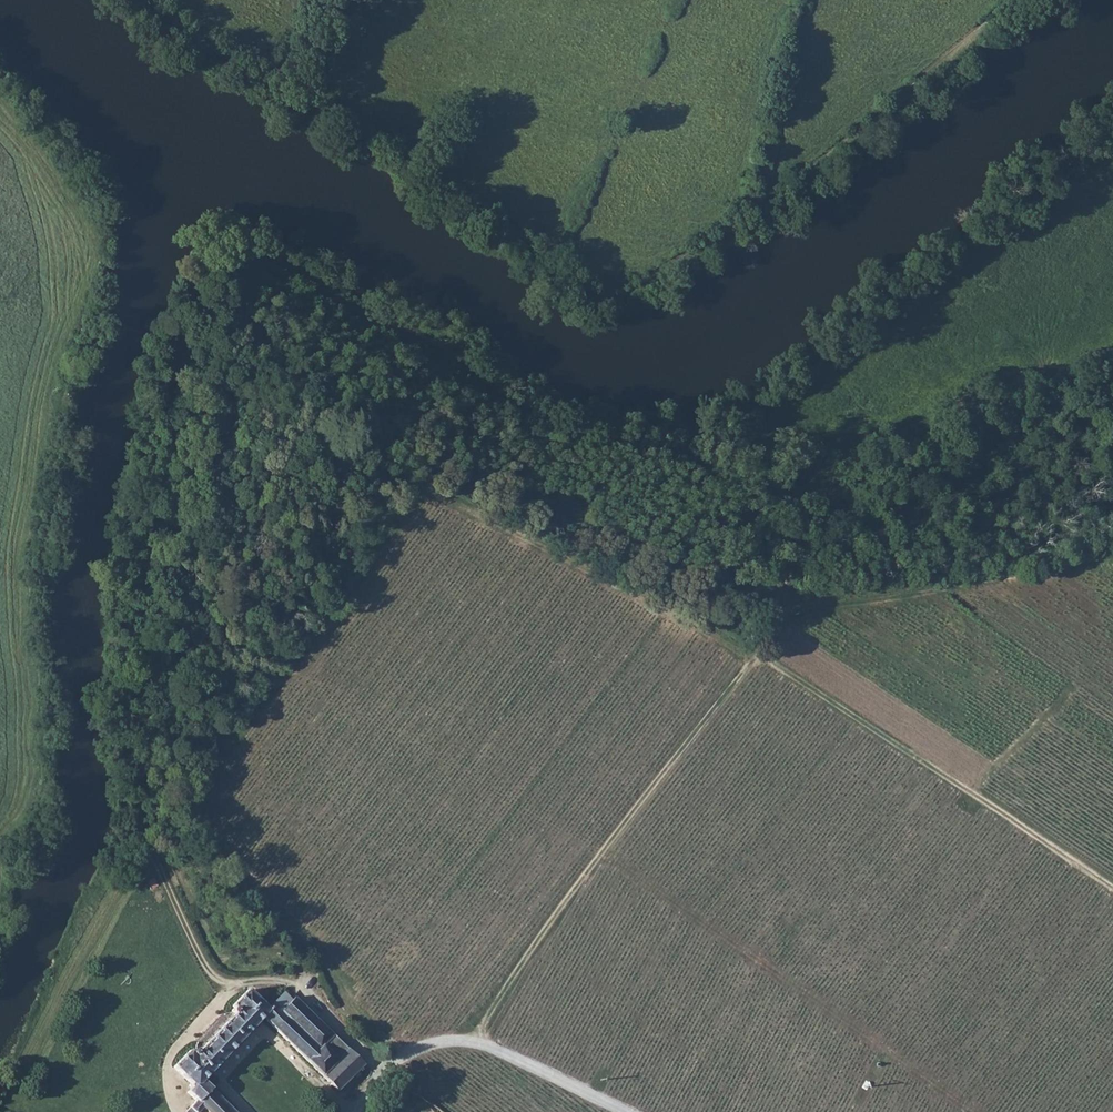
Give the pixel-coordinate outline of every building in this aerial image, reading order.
[(202,1080),(262,1018),(335,1089),(362,1065),(347,1051),(337,1058),(325,1044),(334,1035),(293,996),(279,1011),(271,1004),(265,1010),(246,991),(229,1008),(231,1009),(232,1012),(230,1014),(232,1017),(198,1051),(197,1049),(189,1052),(172,1068),(189,1084),(186,1087),(191,1091),(187,1095),(196,1103),(187,1111),(202,1111),(205,1109),(209,1111),(234,1111),(202,1080)]
